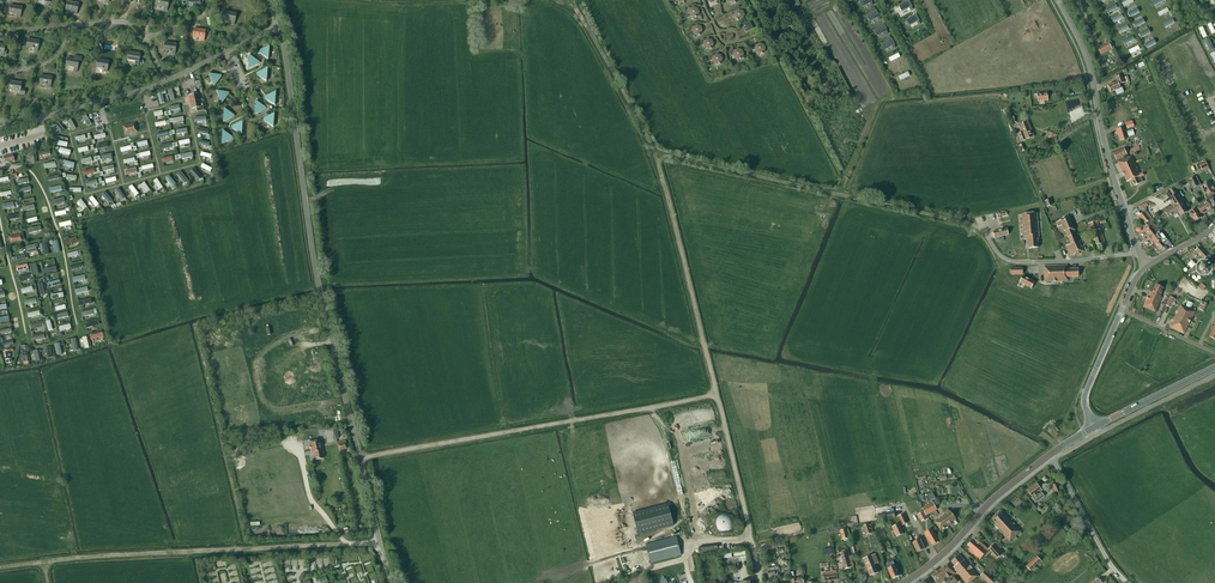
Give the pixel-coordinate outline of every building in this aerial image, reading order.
[(171,0),(157,0),(156,5),(164,7),(164,10),(167,11),(169,1),(172,2),(172,0),(171,0)] [(911,7),(912,7),(909,0),(898,6),(902,12),(909,8),(910,11),(912,10),(911,7)] [(1209,10),(1205,1),(1199,4),(1202,13),(1209,10)] [(76,15),(78,4),(67,2),(66,10),(74,11),(73,14),(76,15)] [(1118,8),(1116,4),(1106,9),(1108,13),(1118,8)] [(17,14),(17,17),(20,18),(22,7),(11,5),(9,13),(17,14)] [(694,7),(690,9),(688,8),(686,12),(687,14),(689,13),(690,16),(692,16),(694,17),(698,16),(699,12),(698,9),(694,7)] [(743,19),(745,15),(743,11),(740,10),(739,8),(734,10),(733,12),(735,13),(734,15),(736,19),(739,20),(743,19)] [(1159,17),(1169,12),(1167,8),(1157,13),(1159,17)] [(1139,13),(1137,9),(1127,14),(1129,18),(1139,13)] [(879,17),(880,17),(877,10),(866,16),(870,22),(877,18),(878,21),(880,20),(879,17)] [(230,25),(234,25),(236,13),(224,11),(223,20),(231,21),(230,25)] [(919,22),(920,21),(916,14),(906,20),(910,27),(917,23),(918,25),(920,24),(919,22)] [(1124,19),(1121,14),(1111,20),(1114,24),(1124,19)] [(1145,23),(1143,19),(1133,24),(1135,28),(1145,23)] [(1165,28),(1175,23),(1173,19),(1163,24),(1165,28)] [(747,32),(753,28),(749,21),(743,25),(747,32)] [(887,31),(888,31),(884,24),(874,30),(877,37),(885,33),(886,35),(888,34),(887,31)] [(703,30),(701,27),(697,25),(694,26),(692,26),(690,30),(691,32),(693,31),(694,34),(697,35),(701,34),(703,30)] [(1129,29),(1127,25),(1117,30),(1119,35),(1129,29)] [(1207,37),(1202,27),(1199,29),(1203,39),(1207,37)] [(208,31),(205,30),(194,29),(193,37),(201,38),(200,41),(204,41),(205,33),(208,33),(208,31)] [(1150,33),(1148,29),(1138,35),(1140,39),(1150,33)] [(1134,40),(1132,36),(1122,41),(1124,45),(1134,40)] [(894,45),(895,45),(892,38),(881,44),(885,51),(892,47),(894,49),(896,48),(894,45)] [(28,39),(27,47),(35,48),(34,51),(37,52),(39,41),(28,39)] [(714,44),(712,40),(709,39),(705,40),(703,39),(701,44),(702,46),(704,45),(705,48),(709,49),(712,47),(714,44)] [(1214,50),(1208,39),(1204,41),(1209,52),(1214,50)] [(1156,44),(1154,40),(1144,45),(1146,49),(1156,44)] [(175,55),(176,44),(165,42),(164,51),(172,52),(172,54),(175,55)] [(1108,43),(1098,49),(1101,55),(1112,49),(1108,43)] [(754,44),(752,49),(753,51),(756,50),(757,52),(760,54),(764,52),(765,49),(764,45),(760,44),(757,45),(754,44)] [(269,46),(260,50),(259,53),(268,59),(269,46)] [(1130,55),(1140,50),(1138,46),(1128,51),(1130,55)] [(744,54),(742,50),(738,49),(735,50),(733,49),(731,54),(732,56),(734,55),(735,58),(738,59),(742,58),(744,54)] [(135,64),(138,64),(139,63),(139,60),(140,53),(129,52),(127,60),(136,61),(135,64)] [(891,62),(900,57),(898,53),(889,58),(891,62)] [(723,59),(721,56),(717,54),(714,56),(712,55),(710,59),(711,61),(713,61),(714,63),(717,64),(721,63),(723,59)] [(82,57),(74,55),(73,59),(68,58),(66,66),(74,68),(74,72),(77,73),(79,61),(82,61),(82,57)] [(258,61),(249,55),(248,69),(258,64),(258,61)] [(107,72),(109,61),(97,59),(96,68),(104,69),(104,72),(107,72)] [(258,72),(258,76),(266,82),(267,68),(258,72)] [(900,81),(910,76),(908,72),(898,77),(900,81)] [(214,87),(221,78),(219,75),(209,74),(214,87)] [(47,88),(50,88),(52,77),(40,75),(39,84),(47,85),(47,88)] [(1111,93),(1115,91),(1117,95),(1123,92),(1120,85),(1125,83),(1122,76),(1115,79),(1117,82),(1108,86),(1111,93)] [(17,91),(17,94),(24,95),(25,91),(21,90),(22,83),(10,81),(9,90),(17,91)] [(228,95),(227,92),(216,91),(222,104),(228,95)] [(266,96),(266,99),(275,105),(276,91),(266,96)] [(1048,101),(1047,93),(1037,94),(1038,102),(1048,101)] [(203,103),(199,103),(197,94),(189,96),(190,96),(186,97),(187,102),(191,101),(192,109),(196,108),(197,112),(204,110),(203,103)] [(256,101),(255,115),(264,110),(265,107),(256,101)] [(224,108),(223,122),(233,118),(233,114),(224,108)] [(274,113),(264,118),(264,121),(273,127),(274,113)] [(91,123),(86,114),(82,116),(87,125),(91,123)] [(75,128),(70,118),(67,120),(72,130),(75,128)] [(1026,140),(1034,137),(1027,120),(1017,124),(1022,134),(1019,135),(1022,142),(1026,140)] [(64,129),(57,121),(54,124),(60,132),(64,129)] [(242,135),(242,121),(232,126),(232,128),(242,135)] [(135,123),(123,126),(125,135),(137,132),(135,123)] [(1129,137),(1141,133),(1139,127),(1127,131),(1129,137)] [(1125,140),(1122,128),(1116,130),(1120,141),(1125,140)] [(1058,136),(1055,129),(1048,132),(1051,138),(1058,136)] [(231,140),(231,136),(222,131),(221,144),(231,140)] [(1124,160),(1128,157),(1124,148),(1113,153),(1116,160),(1123,157),(1124,160)] [(5,162),(14,160),(13,154),(3,156),(5,162)] [(1128,157),(1124,160),(1118,163),(1127,182),(1131,180),(1134,186),(1143,182),(1141,177),(1144,176),(1143,172),(1140,174),(1131,156),(1128,157)] [(210,171),(212,167),(202,163),(201,166),(210,171)] [(202,176),(194,167),(190,171),(197,180),(202,176)] [(187,179),(180,170),(177,173),(184,182),(187,179)] [(1047,173),(1038,176),(1043,188),(1052,184),(1047,173)] [(175,183),(168,174),(165,177),(172,186),(175,183)] [(1198,186),(1194,177),(1186,181),(1189,186),(1192,185),(1193,188),(1198,186)] [(162,187),(157,178),(153,180),(159,189),(162,187)] [(150,189),(144,181),(141,184),(146,192),(150,189)] [(1211,208),(1214,207),(1214,201),(1213,198),(1212,196),(1214,194),(1213,190),(1214,190),(1210,182),(1199,187),(1206,199),(1211,208)] [(138,193),(132,184),(129,187),(135,195),(138,193)] [(123,196),(118,188),(115,189),(121,197),(123,196)] [(1166,193),(1169,199),(1174,205),(1164,211),(1169,218),(1178,212),(1181,216),(1188,212),(1182,204),(1184,203),(1174,188),(1166,193)] [(112,200),(104,191),(101,194),(108,203),(112,200)] [(99,203),(92,195),(89,198),(96,206),(99,203)] [(1057,196),(1045,201),(1048,208),(1060,202),(1057,196)] [(86,206),(81,198),(77,201),(83,209),(86,206)] [(1212,210),(1211,208),(1206,199),(1197,204),(1198,206),(1195,208),(1195,209),(1189,213),(1194,222),(1201,218),(1200,215),(1201,216),(1204,214),(1205,215),(1209,213),(1208,212),(1212,210)] [(1144,212),(1139,216),(1145,224),(1145,223),(1147,226),(1143,230),(1159,250),(1159,251),(1165,246),(1170,243),(1161,231),(1159,232),(1152,222),(1144,212)] [(1028,240),(1029,249),(1038,248),(1037,239),(1039,239),(1037,213),(1022,214),(1024,240),(1028,240)] [(1068,238),(1075,235),(1074,231),(1075,230),(1068,216),(1058,221),(1059,222),(1056,223),(1058,227),(1062,226),(1064,231),(1065,231),(1068,238)] [(1096,245),(1105,243),(1101,229),(1098,230),(1097,226),(1098,225),(1097,221),(1088,224),(1093,241),(1095,240),(1096,245)] [(1007,229),(993,232),(994,238),(1008,235),(1007,229)] [(23,241),(21,234),(9,237),(10,243),(23,241)] [(1075,235),(1068,238),(1071,244),(1066,247),(1070,256),(1073,255),(1074,256),(1084,252),(1082,246),(1080,242),(1079,242),(1079,241),(1078,241),(1075,235)] [(77,237),(64,241),(66,246),(78,242),(77,237)] [(35,245),(26,247),(27,254),(36,252),(35,245)] [(1207,255),(1199,246),(1195,250),(1200,256),(1203,259),(1207,255)] [(1206,264),(1202,264),(1200,263),(1198,264),(1200,266),(1200,270),(1202,273),(1206,273),(1210,276),(1212,274),(1208,270),(1208,266),(1206,264)] [(1068,277),(1079,276),(1078,269),(1067,269),(1067,268),(1067,267),(1067,265),(1044,266),(1044,272),(1045,272),(1045,276),(1044,276),(1045,282),(1063,281),(1068,281),(1068,277)] [(1031,288),(1035,282),(1024,277),(1025,275),(1024,275),(1023,276),(1020,282),(1031,288)] [(1163,289),(1164,288),(1156,285),(1153,291),(1152,293),(1150,292),(1145,304),(1144,307),(1155,312),(1160,302),(1162,298),(1160,297),(1163,289)] [(87,286),(76,290),(77,295),(88,292),(87,286)] [(32,287),(21,289),(22,295),(33,292),(32,287)] [(1171,297),(1170,297),(1165,305),(1171,308),(1175,300),(1171,297)] [(91,299),(78,301),(80,307),(92,304),(91,299)] [(1204,312),(1206,306),(1203,305),(1201,303),(1198,309),(1204,312)] [(1173,321),(1170,327),(1184,334),(1193,316),(1195,312),(1181,305),(1178,311),(1177,311),(1176,313),(1177,313),(1173,320),(1172,319),(1172,321),(1173,321)] [(332,426),(324,428),(326,441),(333,439),(332,434),(333,433),(332,426)] [(308,442),(311,456),(314,455),(316,461),(323,459),(322,454),(323,453),(320,440),(308,442)] [(345,441),(337,443),(339,451),(347,449),(345,441)] [(1057,483),(1052,486),(1055,493),(1061,491),(1057,483)] [(1036,484),(1027,491),(1033,497),(1032,498),(1036,503),(1044,496),(1041,492),(1042,491),(1036,484)] [(936,499),(933,493),(925,497),(927,501),(930,500),(930,501),(936,499)] [(937,509),(933,503),(922,509),(926,515),(933,511),(935,515),(938,514),(935,510),(937,509)] [(638,534),(673,525),(668,504),(633,513),(638,534)] [(895,517),(894,511),(880,514),(880,515),(876,516),(877,521),(895,517)] [(945,514),(934,521),(941,531),(952,524),(951,523),(956,519),(950,511),(946,515),(945,514)] [(923,512),(918,515),(920,519),(920,518),(923,517),(925,520),(927,519),(923,512)] [(1004,517),(999,512),(991,519),(997,525),(995,527),(1003,536),(1003,535),(1010,542),(1021,531),(1018,528),(1016,529),(1014,526),(1015,525),(1007,516),(1004,517)] [(715,522),(715,523),(715,524),(715,526),(716,527),(716,528),(717,529),(718,530),(719,531),(720,531),(721,532),(723,532),(724,532),(725,532),(727,532),(728,531),(729,531),(730,530),(731,529),(732,528),(732,527),(733,526),(733,524),(733,523),(733,522),(733,520),(732,519),(732,518),(731,517),(730,516),(729,515),(728,515),(727,514),(725,514),(724,514),(723,514),(721,514),(720,515),(719,515),(718,516),(717,517),(716,518),(716,519),(715,520),(715,522)] [(907,523),(903,514),(898,517),(902,525),(907,523)] [(858,524),(856,516),(852,518),(853,523),(852,523),(848,523),(848,526),(853,525),(858,524)] [(869,525),(869,524),(863,526),(866,535),(871,533),(871,532),(873,532),(870,525),(869,525)] [(898,536),(903,534),(899,524),(892,527),(896,536),(897,535),(898,536)] [(936,537),(932,529),(925,533),(929,541),(930,541),(932,545),(938,542),(936,537)] [(651,563),(681,555),(676,536),(646,545),(651,563)] [(918,537),(915,538),(917,541),(913,543),(917,552),(924,549),(920,540),(918,537)] [(998,546),(997,547),(1002,554),(1004,553),(1006,555),(1009,553),(1007,551),(1008,550),(1006,548),(1005,548),(997,538),(993,541),(998,546)] [(786,546),(784,540),(761,545),(763,555),(768,554),(768,550),(786,546)] [(972,540),(967,546),(971,549),(970,551),(980,560),(989,550),(979,541),(976,544),(972,540)] [(717,546),(717,545),(699,547),(700,555),(718,553),(718,552),(724,551),(723,546),(717,546)] [(1002,554),(995,545),(990,549),(994,553),(992,555),(996,559),(1002,554)] [(842,562),(845,570),(851,568),(850,563),(852,563),(850,556),(847,549),(837,551),(838,553),(837,554),(839,558),(837,559),(838,563),(842,562)] [(875,554),(863,559),(870,576),(879,573),(875,564),(879,563),(875,554)] [(951,562),(955,566),(953,568),(955,570),(955,571),(965,582),(971,582),(979,576),(965,560),(964,560),(960,555),(951,562)] [(1026,566),(1030,571),(1041,561),(1037,557),(1026,566)] [(899,576),(896,570),(898,569),(897,565),(895,566),(893,561),(886,564),(888,569),(892,579),(899,576)] [(931,576),(936,582),(941,582),(944,581),(945,582),(956,582),(957,582),(952,575),(955,573),(949,564),(931,576)] [(779,567),(767,568),(769,577),(773,576),(773,578),(777,577),(776,573),(780,572),(779,567)] [(836,571),(823,573),(824,581),(837,579),(836,571)] [(985,571),(980,576),(988,582),(1000,582),(996,579),(995,580),(985,571)] [(722,574),(724,582),(730,582),(730,579),(727,579),(726,577),(725,577),(725,574),(722,574)]
